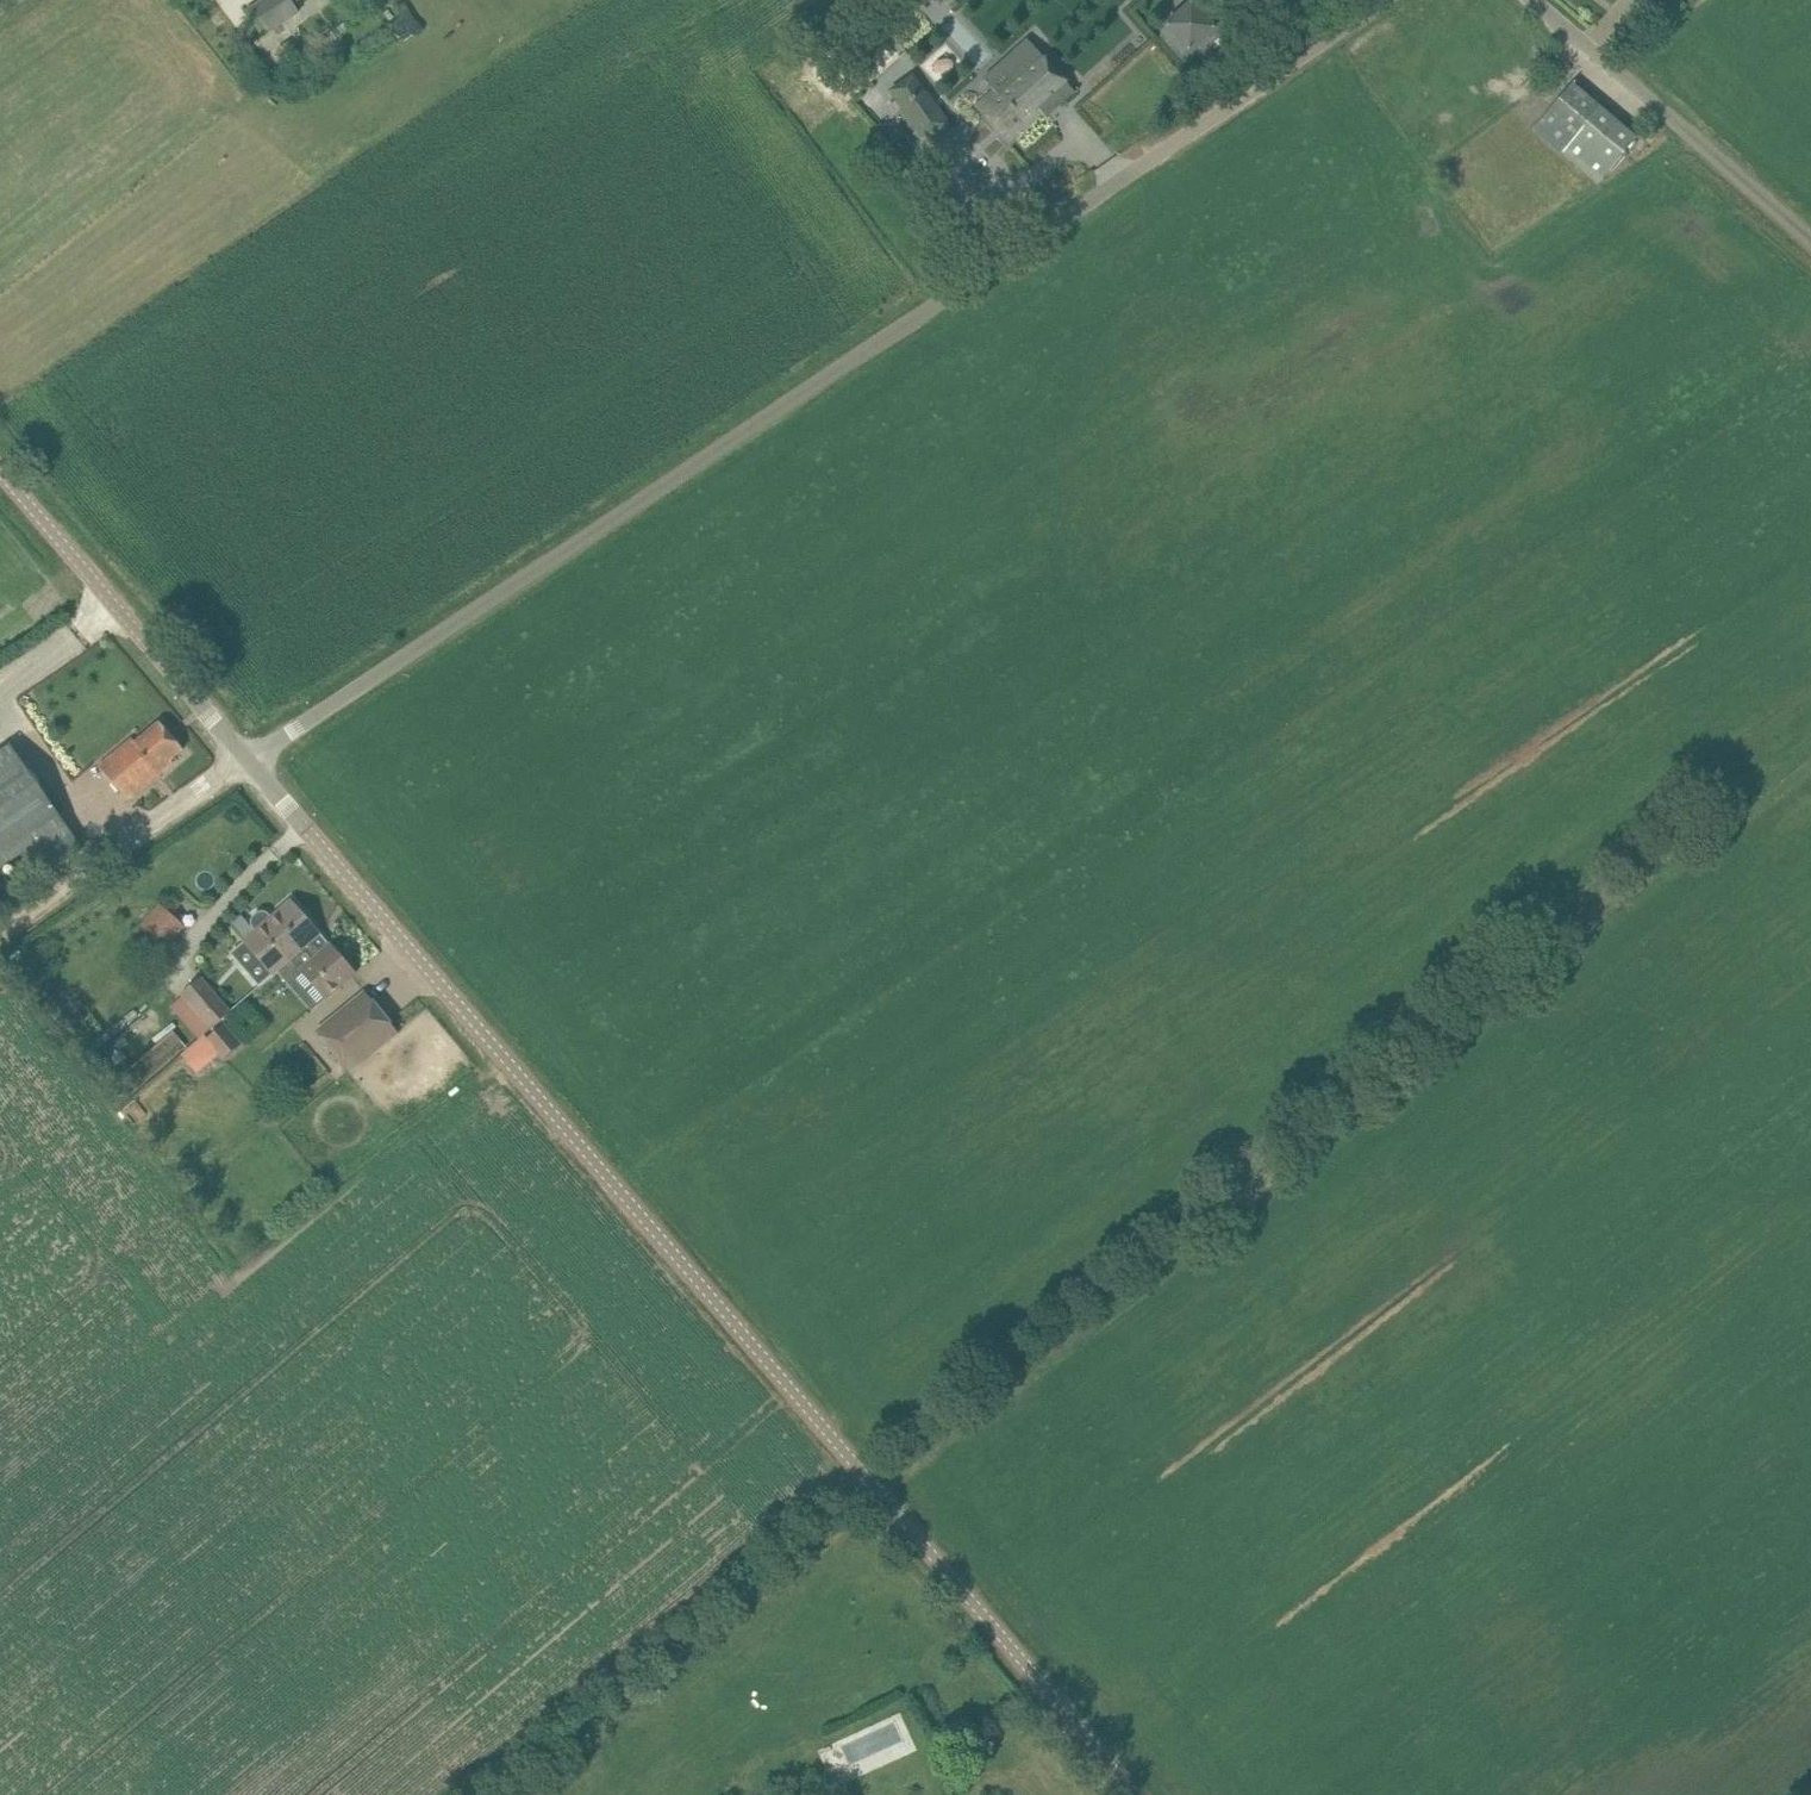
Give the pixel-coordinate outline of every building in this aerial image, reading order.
[(247,11),(264,36),(296,14),(287,0),(262,0),(247,11)] [(1241,0),(1208,0),(1191,15),(1214,40),(1248,8),(1241,0)] [(995,90),(976,107),(1008,142),(1042,112),(1046,117),(1075,91),(1041,54),(1028,39),(984,78),(990,84),(995,90)] [(1598,182),(1636,138),(1572,84),(1534,128),(1598,182)] [(927,92),(900,111),(922,142),(949,123),(927,92)] [(99,767),(129,802),(174,763),(171,760),(183,750),(159,722),(136,742),(133,737),(115,753),(99,767)] [(67,827),(14,748),(0,758),(0,873),(67,827)] [(273,975),(292,959),(291,958),(311,941),(321,952),(330,944),(291,899),(243,941),(273,975)] [(167,950),(186,928),(158,903),(139,926),(167,950)] [(327,999),(337,989),(355,973),(330,944),(321,952),(311,941),(291,958),(292,959),(327,999)] [(197,1035),(208,1025),(211,1029),(231,1012),(201,977),(181,995),(184,998),(173,1007),(197,1035)] [(349,1073),(381,1047),(399,1031),(363,989),(345,1005),(316,1031),(349,1073)] [(223,1059),(242,1043),(225,1022),(207,1038),(205,1034),(182,1053),(198,1073),(219,1054),(223,1059)] [(187,1047),(174,1030),(115,1081),(129,1097),(187,1047)]
